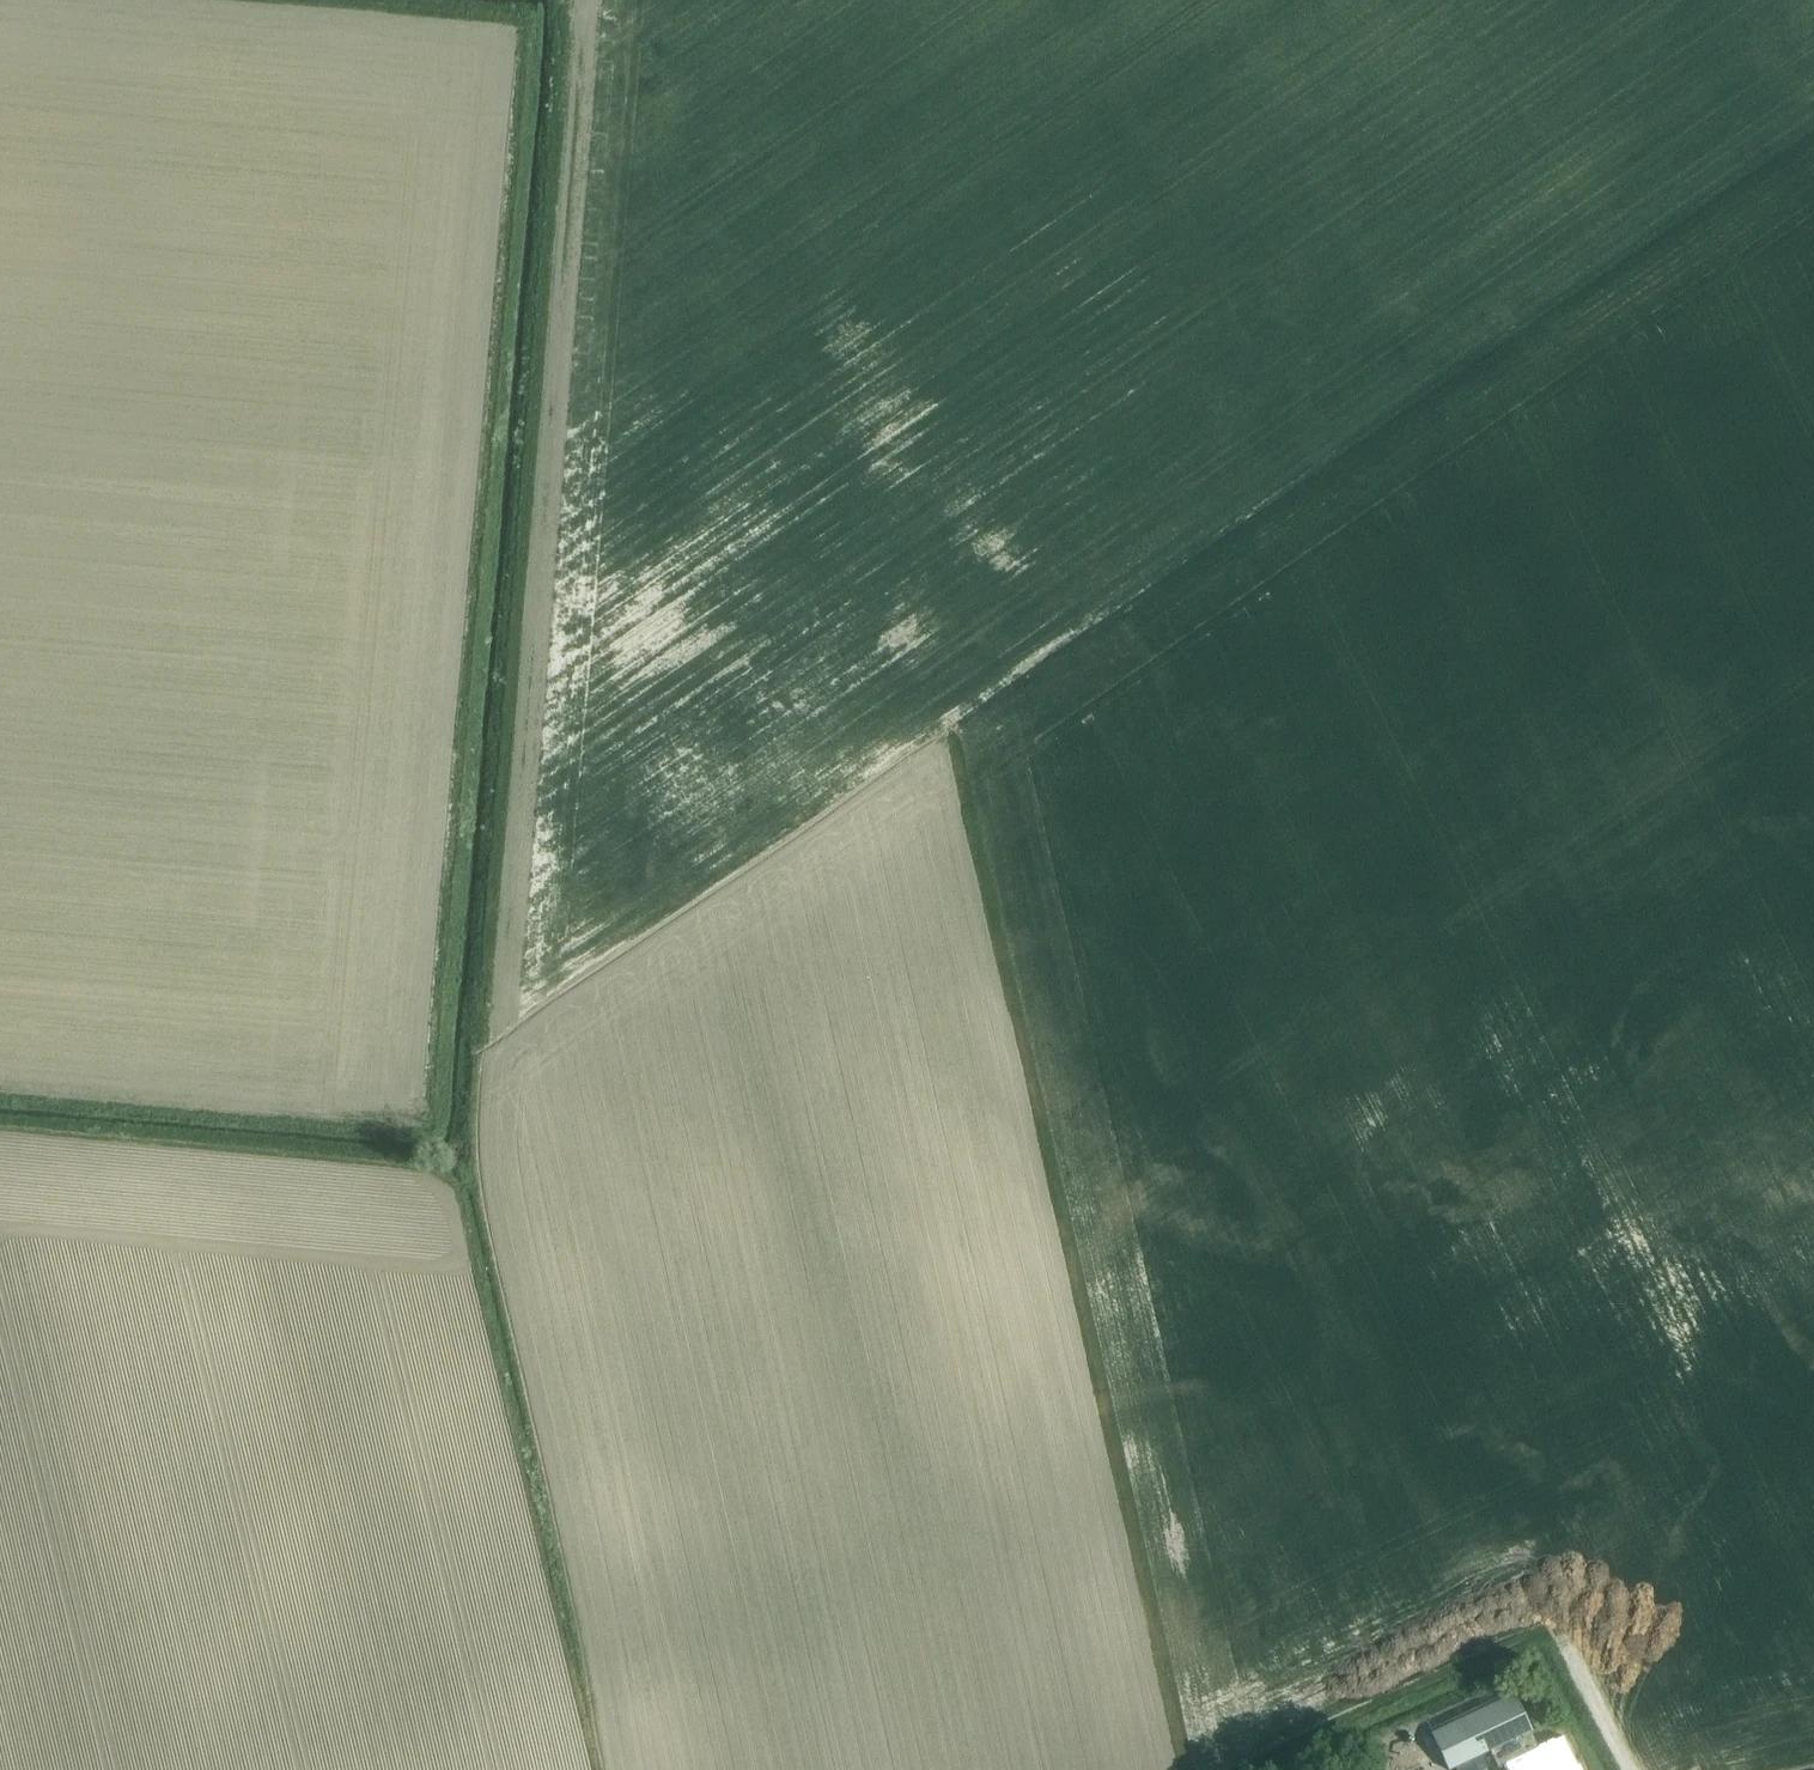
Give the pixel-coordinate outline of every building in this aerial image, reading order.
[(1512,1684),(1497,1690),(1501,1698),(1515,1691),(1512,1684)] [(1566,1738),(1540,1749),(1514,1694),(1431,1733),(1449,1769),(1454,1769),(1491,1753),(1499,1769),(1503,1768),(1507,1767),(1508,1769),(1580,1769),(1566,1738)]
